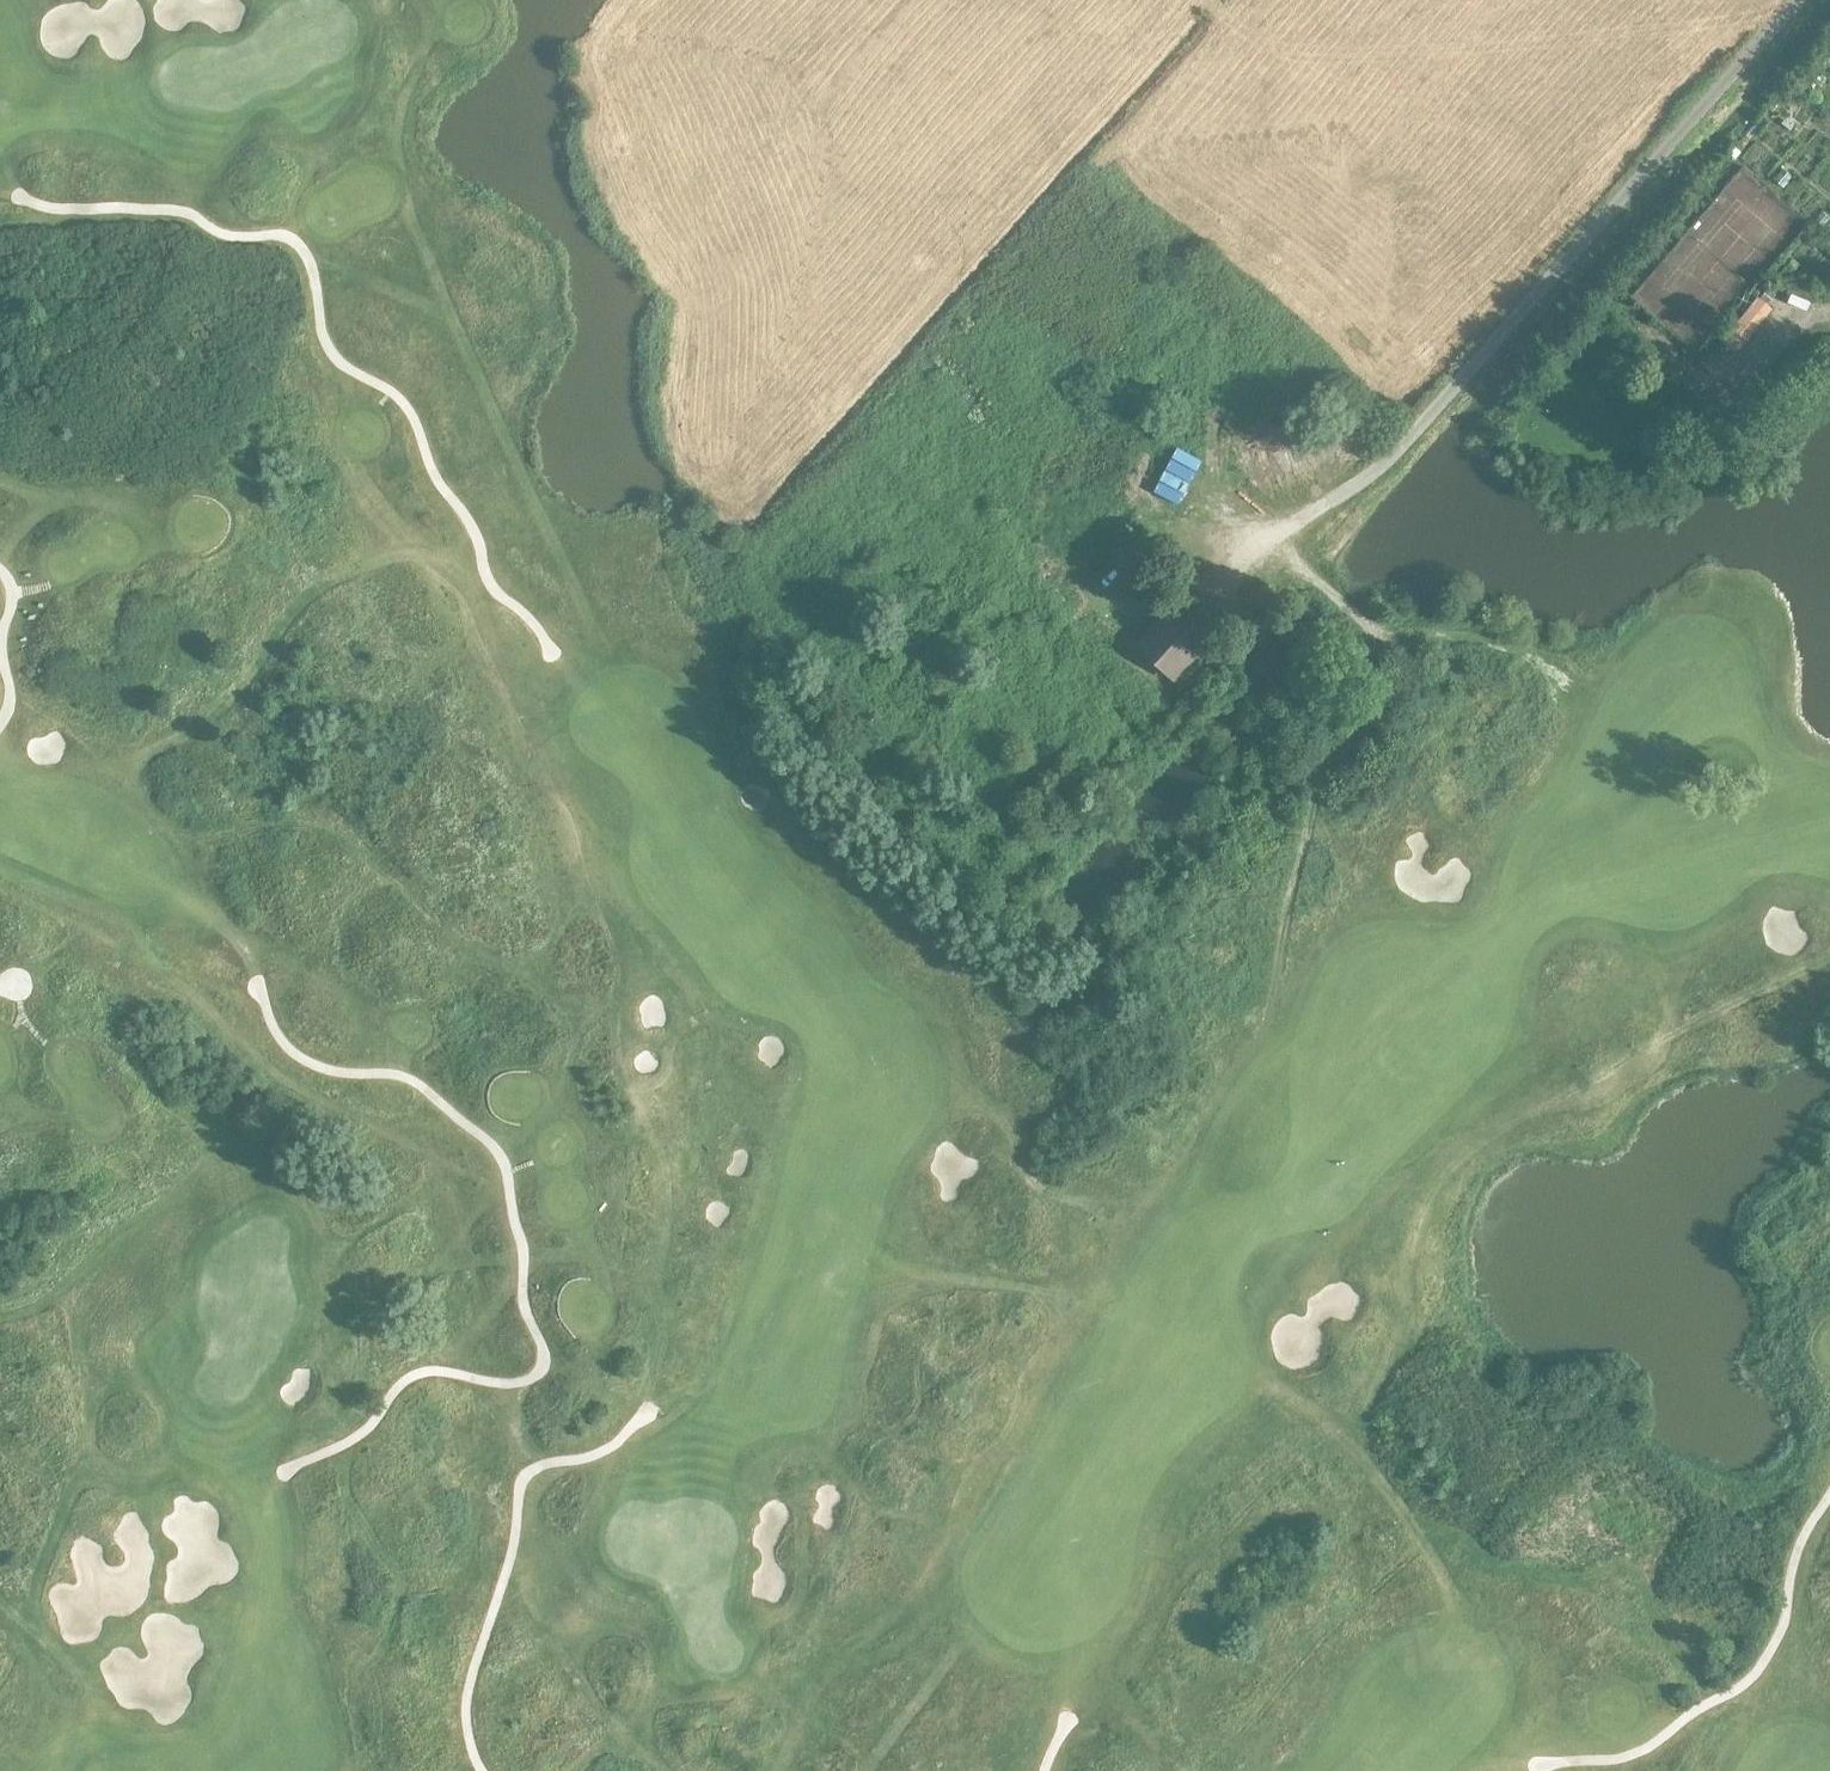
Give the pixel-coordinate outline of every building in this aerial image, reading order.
[(1729,331),(1742,343),(1776,306),(1763,295),(1729,331)] [(1213,637),(1175,607),(1135,646),(1171,682),(1213,637)]
